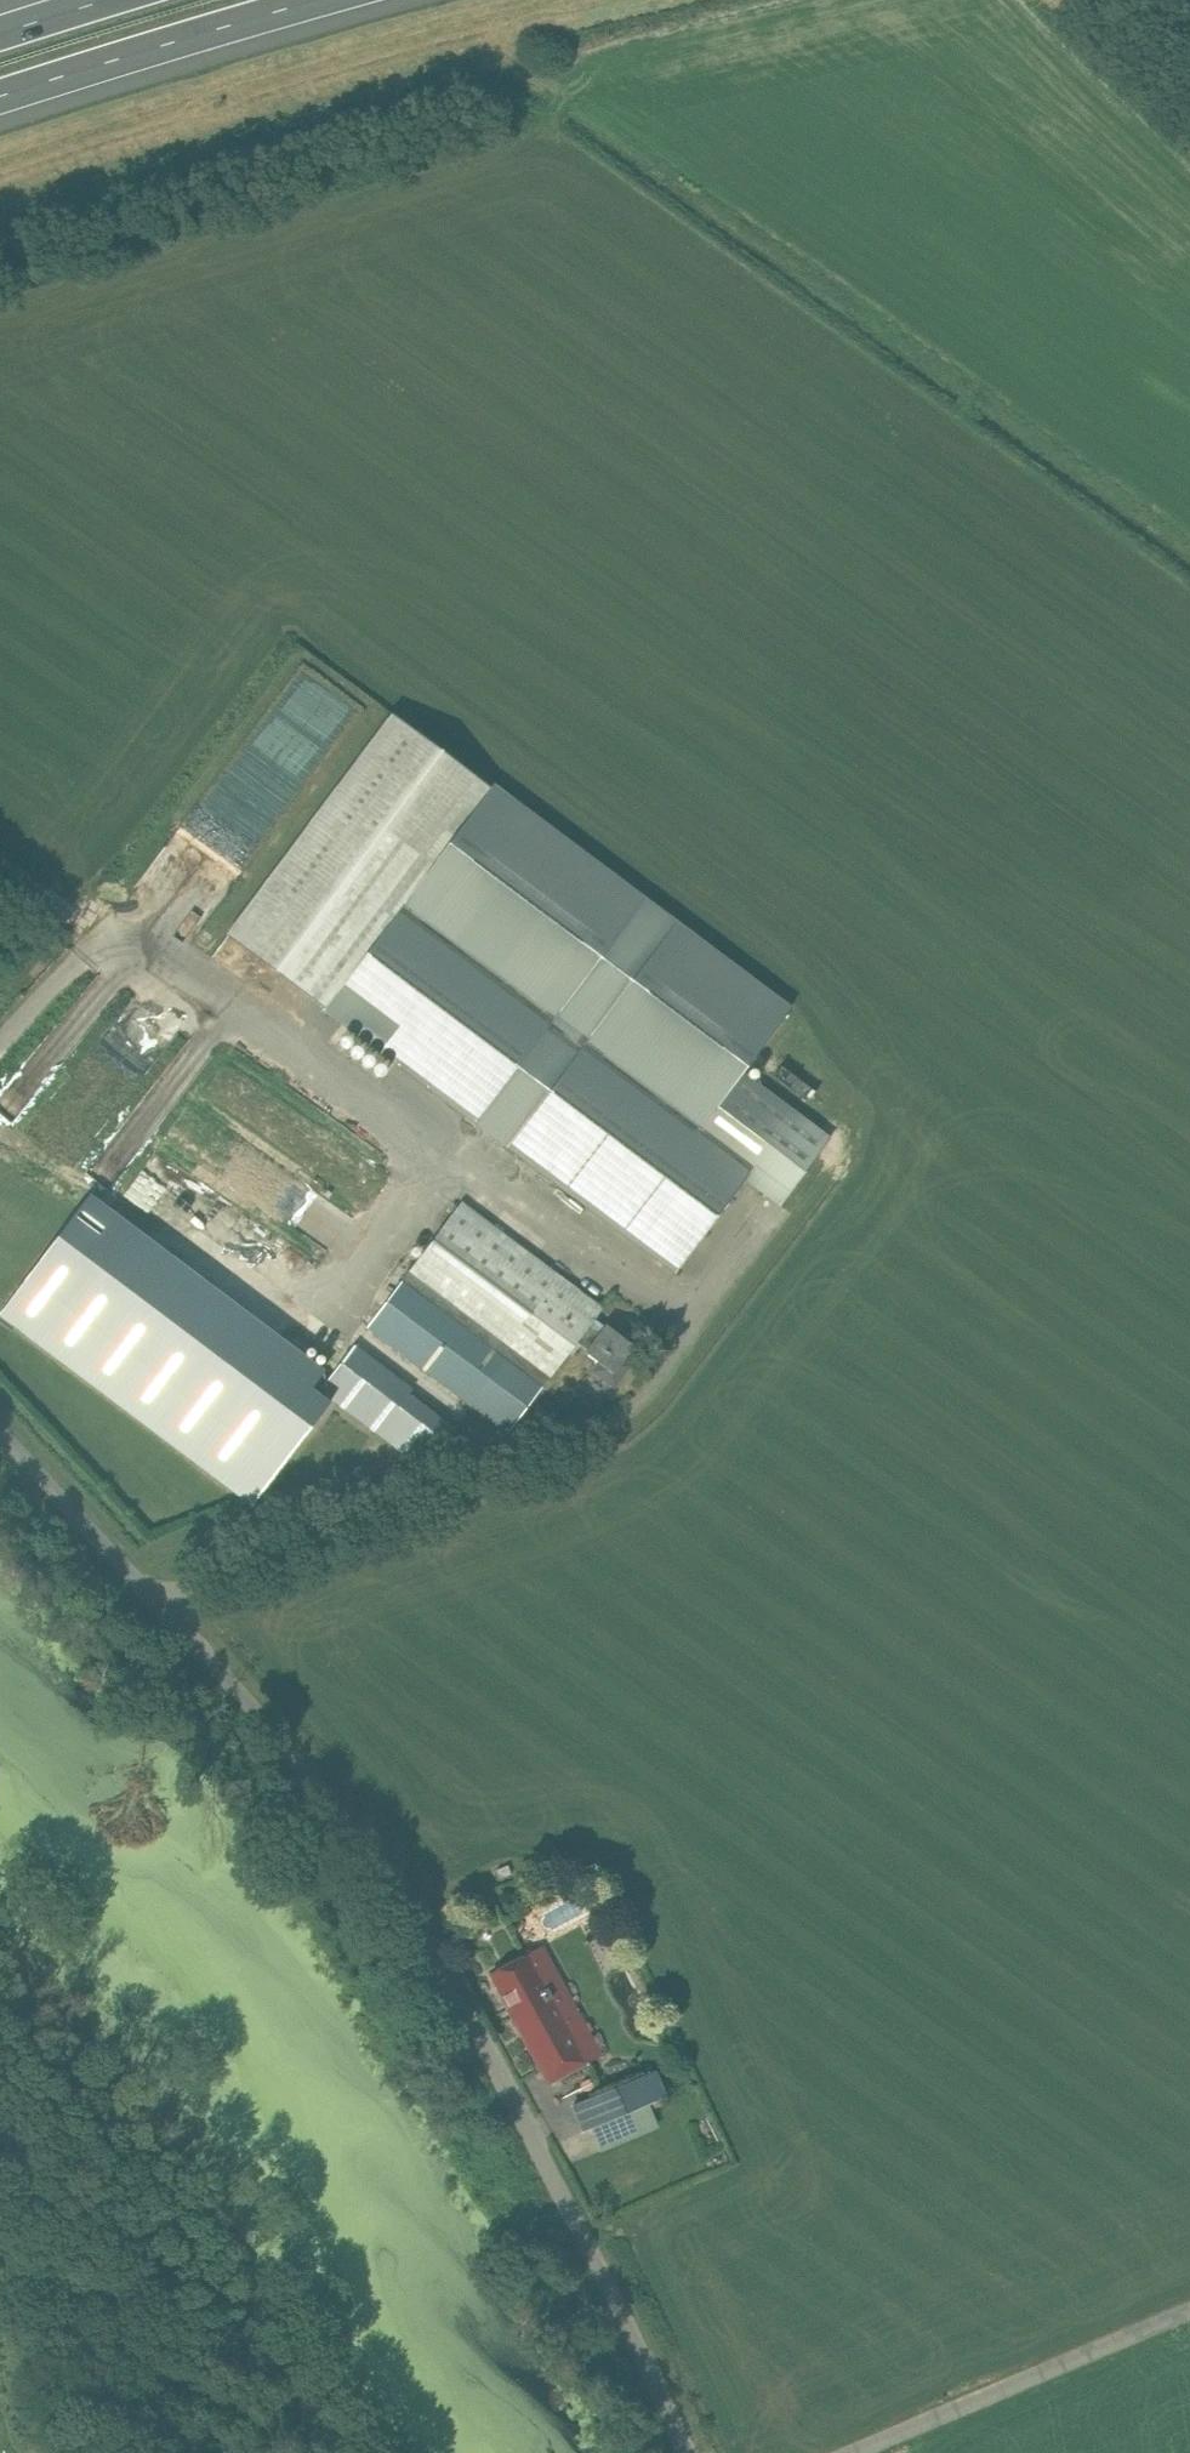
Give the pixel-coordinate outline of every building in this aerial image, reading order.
[(229,934),(325,1007),(490,786),(394,714),(229,934)] [(779,1205),(831,1136),(743,1070),(793,1004),(491,787),(325,1008),(674,1272),(744,1179),(779,1205)] [(2,1315),(243,1495),(255,1503),(268,1485),(322,1412),(330,1402),(311,1388),(325,1368),(92,1194),(72,1220),(2,1315)] [(598,1313),(461,1206),(369,1326),(509,1431),(576,1341),(588,1349),(586,1352),(600,1362),(595,1370),(615,1385),(631,1364),(624,1358),(634,1344),(607,1324),(606,1326),(594,1317),(598,1313)] [(352,1349),(322,1389),(426,1468),(457,1427),(455,1426),(454,1428),(409,1394),(413,1389),(355,1346),(352,1349)] [(543,1945),(491,1973),(509,2006),(508,2007),(549,2083),(602,2053),(566,1987),(543,1945)] [(654,2070),(574,2103),(585,2130),(665,2096),(654,2070)]
